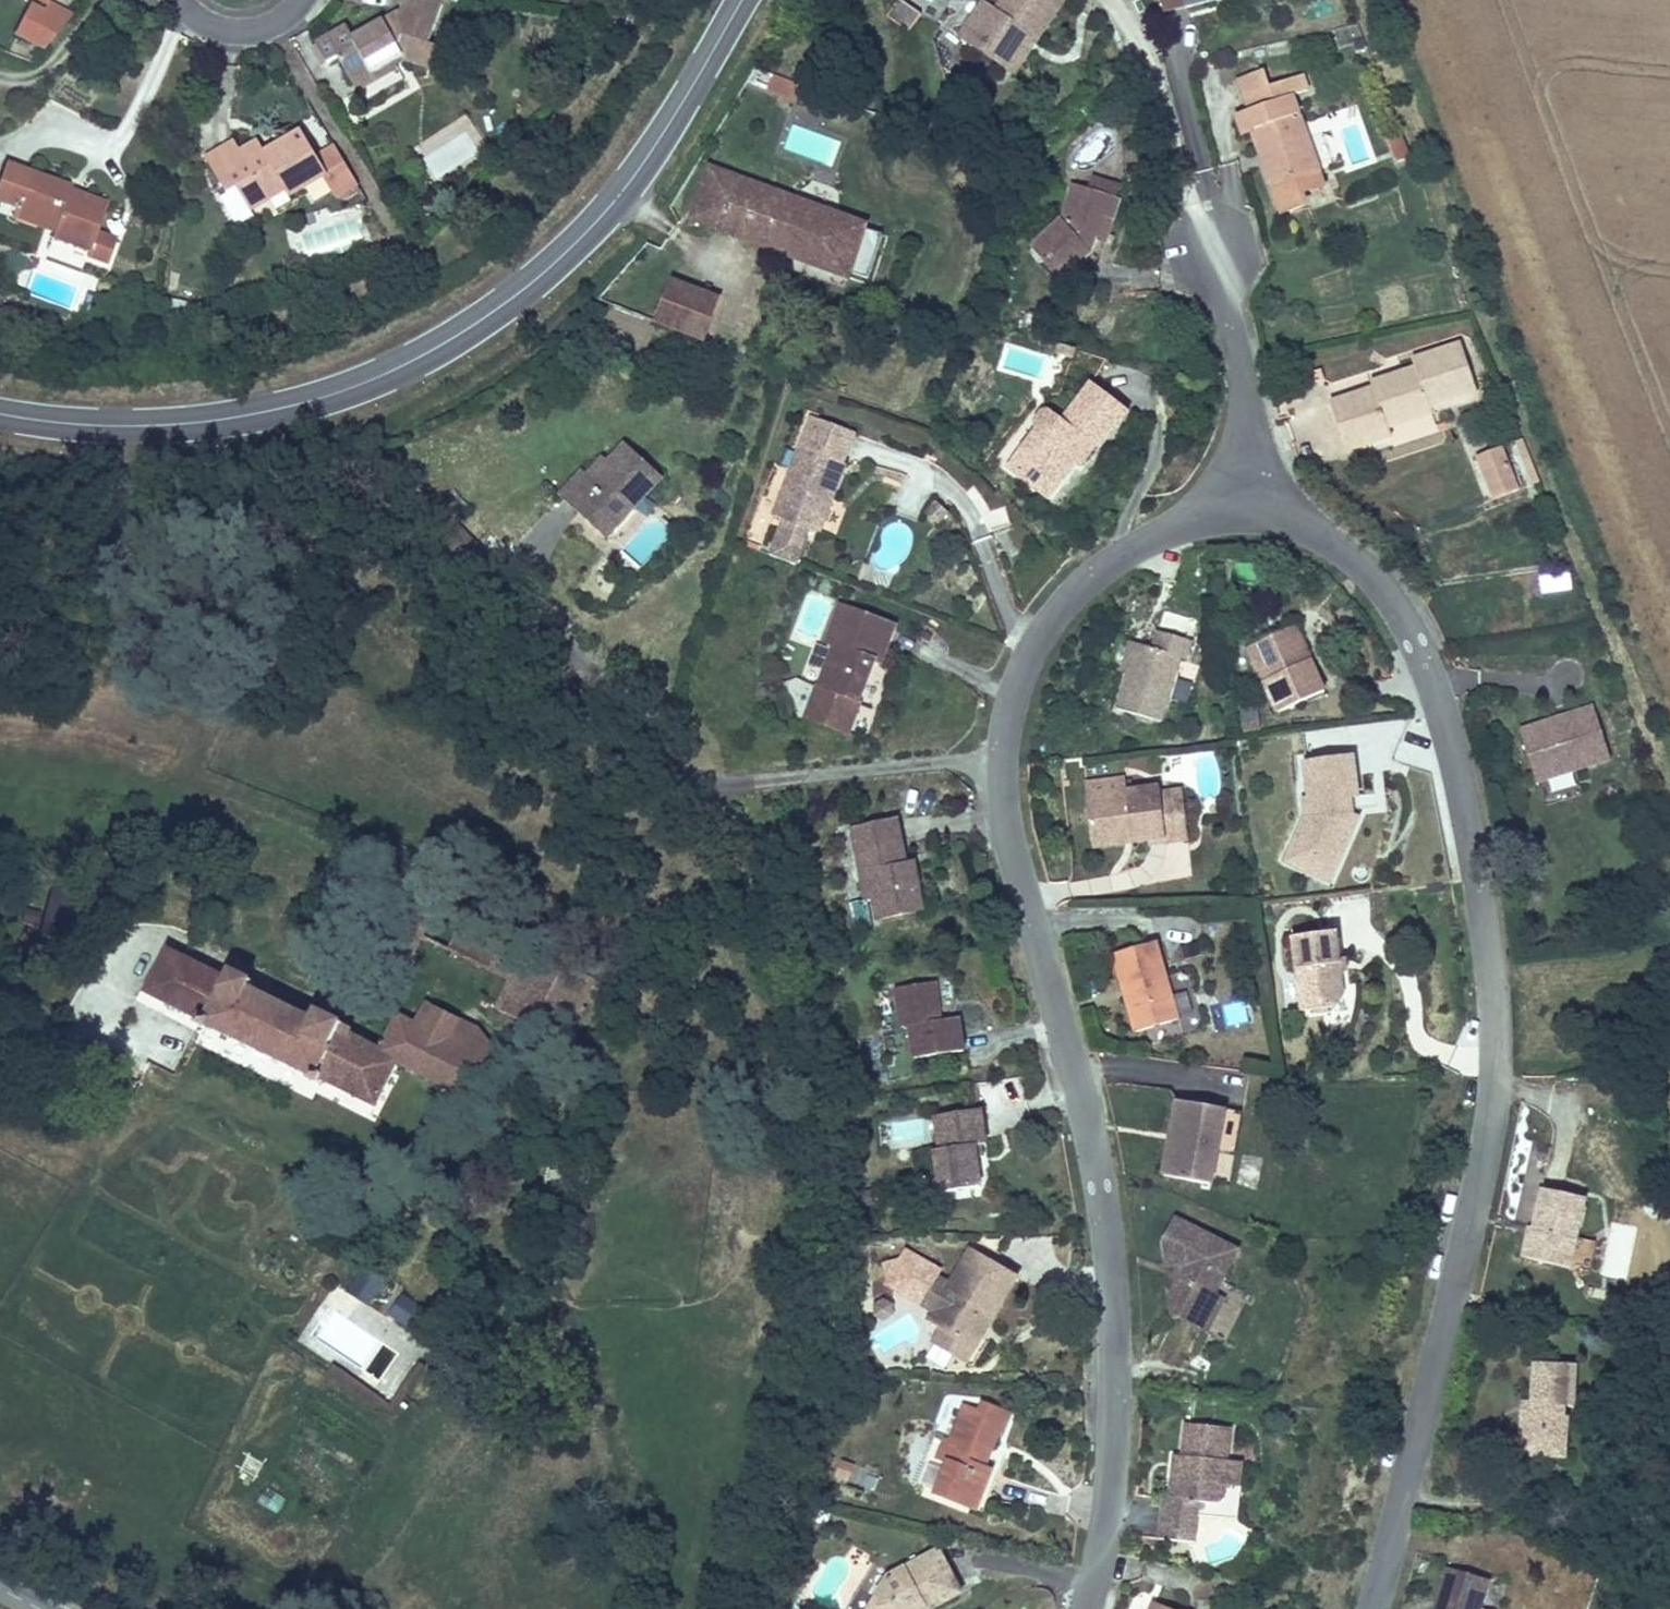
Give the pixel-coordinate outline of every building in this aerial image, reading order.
[(405,59),(430,68),(437,46),(429,43),(442,5),(429,0),(424,0),(423,2),(416,0),(403,0),(399,13),(354,38),(348,27),(317,44),(328,63),(338,57),(354,84),(394,60),(391,56),(400,50),(405,59)] [(883,11),(912,32),(924,15),(904,0),(891,0),(883,11)] [(1042,45),(1070,7),(1060,0),(1010,0),(994,21),(972,51),(1006,76),(1033,39),(1042,45)] [(1190,16),(1220,10),(1218,0),(1187,0),(1190,16)] [(16,34),(28,40),(43,11),(31,5),(16,34)] [(65,22),(43,11),(28,40),(44,48),(65,22)] [(960,42),(972,51),(994,21),(983,12),(960,42)] [(1006,76),(1014,82),(1042,45),(1033,39),(1006,76)] [(452,51),(437,46),(430,68),(445,73),(452,51)] [(394,60),(396,64),(405,59),(400,50),(391,56),(394,60)] [(398,67),(396,64),(394,60),(354,84),(358,91),(398,67)] [(1273,189),(1319,175),(1296,101),(1310,96),(1304,77),(1275,86),(1270,71),(1241,79),(1252,114),(1238,117),(1245,143),(1257,140),(1273,189)] [(773,75),(767,90),(802,103),(807,88),(773,75)] [(300,129),(270,147),(274,153),(268,157),(264,151),(257,139),(240,149),(234,139),(205,156),(228,194),(238,188),(252,213),(287,192),(291,200),(325,179),(329,177),(316,154),(300,129)] [(359,186),(333,144),(316,154),(329,177),(325,179),(337,199),(359,186)] [(270,147),(264,151),(268,157),(274,153),(270,147)] [(15,207),(57,223),(53,233),(51,239),(89,253),(87,257),(107,265),(117,239),(96,232),(106,205),(70,192),(71,187),(5,163),(0,178),(0,202),(15,207)] [(687,220),(849,279),(851,273),(867,228),(870,222),(708,163),(687,220)] [(1062,281),(1092,253),(1102,220),(1113,223),(1120,198),(1071,186),(1061,222),(1033,250),(1062,281)] [(252,213),(238,188),(228,194),(221,198),(236,223),(243,224),(255,217),(252,213)] [(11,218),(53,233),(57,223),(15,207),(11,218)] [(884,234),(867,228),(851,273),(868,279),(884,234)] [(96,289),(100,279),(87,274),(83,285),(96,289)] [(654,323),(705,342),(722,296),(671,277),(654,323)] [(1412,359),(1415,367),(1461,352),(1458,344),(1412,359)] [(1387,433),(1430,419),(1428,411),(1475,396),(1461,352),(1415,367),(1415,368),(1417,373),(1373,388),(1375,393),(1328,408),(1344,457),(1390,442),(1387,433)] [(1371,382),(1373,388),(1417,373),(1415,368),(1371,382)] [(1101,448),(1104,451),(1134,416),(1097,384),(1068,418),(1054,409),(1042,417),(1041,429),(1048,434),(1039,446),(1031,441),(1018,456),(1026,463),(1018,472),(1035,487),(1044,477),(1068,479),(1075,471),(1078,474),(1101,448)] [(1326,403),(1328,408),(1375,393),(1373,388),(1326,403)] [(784,519),(813,530),(826,499),(836,503),(863,433),(813,414),(774,515),(784,519)] [(1031,441),(1039,446),(1048,434),(1041,429),(1031,441)] [(562,495),(600,536),(642,497),(648,502),(665,487),(627,447),(609,465),(607,462),(589,480),(583,474),(562,495)] [(1480,474),(1506,466),(1501,451),(1476,459),(1480,474)] [(1018,472),(1026,463),(1018,456),(1010,465),(1018,472)] [(1491,503),(1516,496),(1506,466),(1480,474),(1491,503)] [(1035,487),(1049,500),(1068,479),(1044,477),(1035,487)] [(600,536),(606,542),(648,502),(642,497),(600,536)] [(813,530),(824,534),(836,503),(826,499),(813,530)] [(813,530),(784,519),(770,556),(799,566),(813,530)] [(1539,576),(1541,593),(1572,589),(1570,571),(1539,576)] [(875,662),(882,665),(897,628),(843,605),(827,644),(833,646),(817,686),(858,703),(875,662)] [(1116,699),(1160,712),(1179,646),(1187,649),(1193,631),(1159,622),(1154,638),(1137,633),(1128,664),(1116,699)] [(1305,663),(1311,659),(1295,625),(1287,628),(1305,663)] [(1277,712),(1326,690),(1311,659),(1305,663),(1287,628),(1248,646),(1277,712)] [(1117,661),(1128,664),(1137,633),(1127,630),(1117,661)] [(1536,783),(1609,762),(1592,706),(1563,715),(1566,722),(1538,730),(1535,723),(1519,727),(1536,783)] [(1538,730),(1566,722),(1563,715),(1535,723),(1538,730)] [(1339,860),(1357,820),(1352,761),(1306,764),(1310,800),(1303,801),(1306,821),(1293,851),(1316,860),(1320,853),(1339,860)] [(1129,789),(1127,775),(1085,780),(1087,794),(1129,789)] [(1134,841),(1167,837),(1162,785),(1129,789),(1087,794),(1092,837),(1133,833),(1134,841)] [(901,895),(924,891),(918,864),(907,867),(899,821),(853,829),(867,900),(875,899),(879,920),(905,915),(901,895)] [(1093,847),(1134,841),(1133,833),(1092,837),(1093,847)] [(1288,864),(1330,882),(1339,860),(1320,853),(1316,860),(1293,851),(1288,864)] [(105,905),(55,891),(46,925),(74,933),(79,916),(100,922),(105,905)] [(905,915),(927,911),(924,891),(901,895),(905,915)] [(74,933),(46,925),(43,934),(71,942),(74,933)] [(1336,927),(1293,933),(1303,1007),(1334,1003),(1345,989),(1336,927)] [(592,984),(527,952),(523,959),(459,928),(451,944),(445,955),(493,978),(495,974),(513,983),(497,1016),(534,1034),(561,1047),(592,984)] [(27,929),(20,939),(29,944),(35,934),(27,929)] [(1140,1032),(1186,1018),(1163,938),(1117,952),(1140,1032)] [(311,1025),(250,995),(254,986),(231,975),(227,984),(193,967),(167,954),(145,998),(200,1026),(198,1029),(206,1033),(208,1029),(312,1081),(310,1085),(317,1088),(319,1084),(375,1112),(397,1068),(455,1096),(468,1103),(487,1066),(487,1064),(414,1028),(399,1020),(382,1054),(348,1038),(351,1032),(316,1015),(311,1025)] [(965,1020),(941,1023),(936,984),(898,988),(903,1030),(912,1029),(917,1061),(969,1055),(965,1020)] [(478,1032),(425,1006),(414,1028),(487,1064),(487,1066),(497,1058),(478,1032)] [(1214,1185),(1220,1152),(1227,1108),(1181,1100),(1167,1177),(1214,1185)] [(1220,1152),(1241,1154),(1248,1113),(1227,1108),(1220,1152)] [(980,1148),(990,1147),(987,1111),(938,1116),(942,1150),(937,1151),(943,1194),(984,1190),(980,1148)] [(1521,1252),(1566,1264),(1584,1194),(1543,1184),(1533,1227),(1528,1226),(1521,1252)] [(1238,1252),(1178,1220),(1166,1243),(1172,1261),(1183,1267),(1189,1270),(1184,1280),(1175,1297),(1175,1315),(1199,1327),(1215,1298),(1238,1252)] [(962,1334),(987,1345),(1011,1291),(1021,1295),(1029,1275),(978,1253),(961,1291),(950,1287),(941,1272),(914,1263),(911,1272),(894,1276),(902,1290),(898,1298),(910,1303),(932,1301),(949,1320),(946,1328),(962,1334)] [(384,1279),(365,1267),(353,1284),(372,1297),(384,1279)] [(1189,1270),(1183,1267),(1178,1277),(1184,1280),(1189,1270)] [(372,1297),(353,1284),(349,1292),(367,1304),(372,1297)] [(987,1345),(998,1350),(1021,1295),(1011,1291),(987,1345)] [(425,1310),(402,1295),(390,1313),(413,1328),(425,1310)] [(1223,1302),(1215,1298),(1199,1327),(1207,1332),(1223,1302)] [(956,1349),(992,1364),(998,1350),(987,1345),(962,1334),(956,1349)] [(1530,1458),(1567,1461),(1570,1425),(1563,1419),(1563,1407),(1574,1407),(1576,1367),(1532,1364),(1528,1415),(1519,1424),(1518,1444),(1531,1445),(1530,1458)] [(982,1446),(994,1450),(999,1437),(1005,1439),(1013,1414),(985,1403),(982,1411),(967,1406),(953,1441),(947,1439),(939,1459),(948,1462),(934,1495),(957,1504),(963,1489),(985,1497),(994,1472),(986,1469),(974,1465),(982,1446)] [(1164,1501),(1161,1543),(1201,1546),(1204,1504),(1218,1505),(1228,1500),(1231,1487),(1224,1478),(1225,1463),(1232,1463),(1234,1429),(1186,1425),(1183,1458),(1182,1470),(1173,1469),(1170,1501),(1164,1501)] [(986,1469),(994,1450),(982,1446),(974,1465),(986,1469)] [(1173,1469),(1182,1470),(1183,1458),(1173,1458),(1173,1469)] [(1231,1487),(1245,1488),(1246,1464),(1232,1463),(1225,1463),(1224,1478),(1231,1487)] [(957,1504),(978,1512),(985,1497),(963,1489),(957,1504)] [(964,1595),(937,1551),(892,1577),(873,1608),(927,1608),(929,1606),(931,1608),(940,1608),(964,1595)] [(1482,1605),(1489,1578),(1446,1567),(1435,1608),(1481,1608),(1482,1605)] [(1156,1600),(1152,1608),(1177,1608),(1156,1600)]
